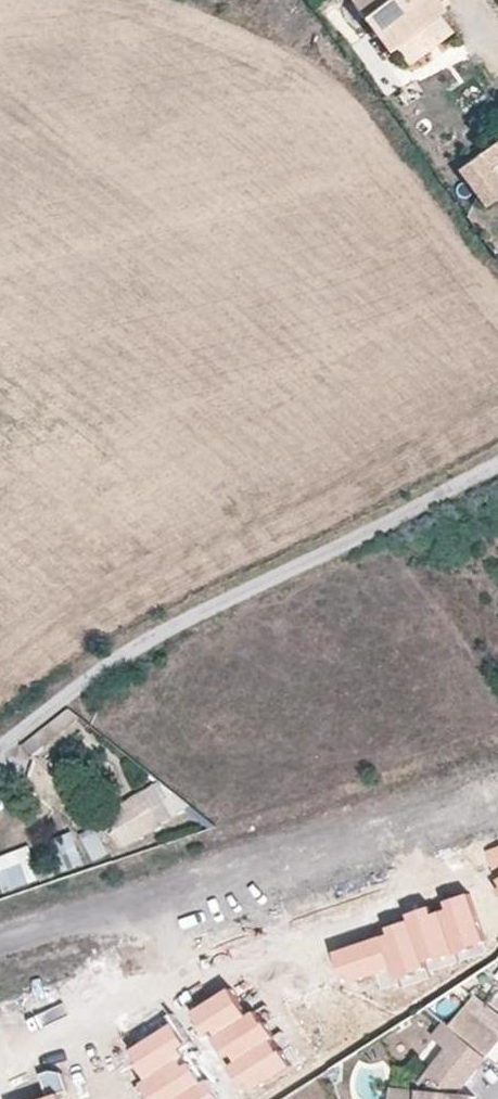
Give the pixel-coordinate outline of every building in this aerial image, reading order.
[(316,8),(324,0),(310,0),(316,8)] [(439,11),(445,6),(440,0),(353,0),(389,48),(395,43),(439,11)] [(452,29),(439,11),(395,43),(408,61),(452,29)] [(464,170),(482,196),(497,186),(497,179),(493,172),(497,169),(497,147),(464,170)] [(460,172),(447,180),(462,202),(475,194),(460,172)] [(482,196),(488,206),(497,199),(497,186),(482,196)] [(173,816),(163,803),(153,808),(162,822),(173,816)] [(81,831),(92,856),(111,848),(101,823),(81,831)] [(64,864),(82,862),(79,830),(61,831),(64,864)] [(37,871),(31,844),(0,851),(0,880),(37,871)] [(496,879),(497,878),(497,846),(485,851),(496,879)] [(385,935),(331,952),(340,980),(389,964),(395,984),(429,974),(426,965),(482,947),(464,893),(441,901),(443,909),(428,914),(426,906),(402,914),(404,921),(382,928),(385,935)] [(228,990),(192,1013),(240,1089),(281,1064),(249,1014),(245,1017),(228,990)] [(448,1026),(487,1058),(497,1043),(497,1034),(465,1007),(448,1026)] [(169,1025),(126,1052),(143,1080),(138,1083),(148,1098),(212,1098),(203,1084),(199,1086),(180,1057),(186,1053),(169,1025)] [(465,1083),(487,1058),(448,1026),(446,1025),(433,1040),(445,1050),(431,1069),(446,1082),(465,1083)] [(480,1090),(393,1085),(392,1098),(479,1098),(480,1090)]
